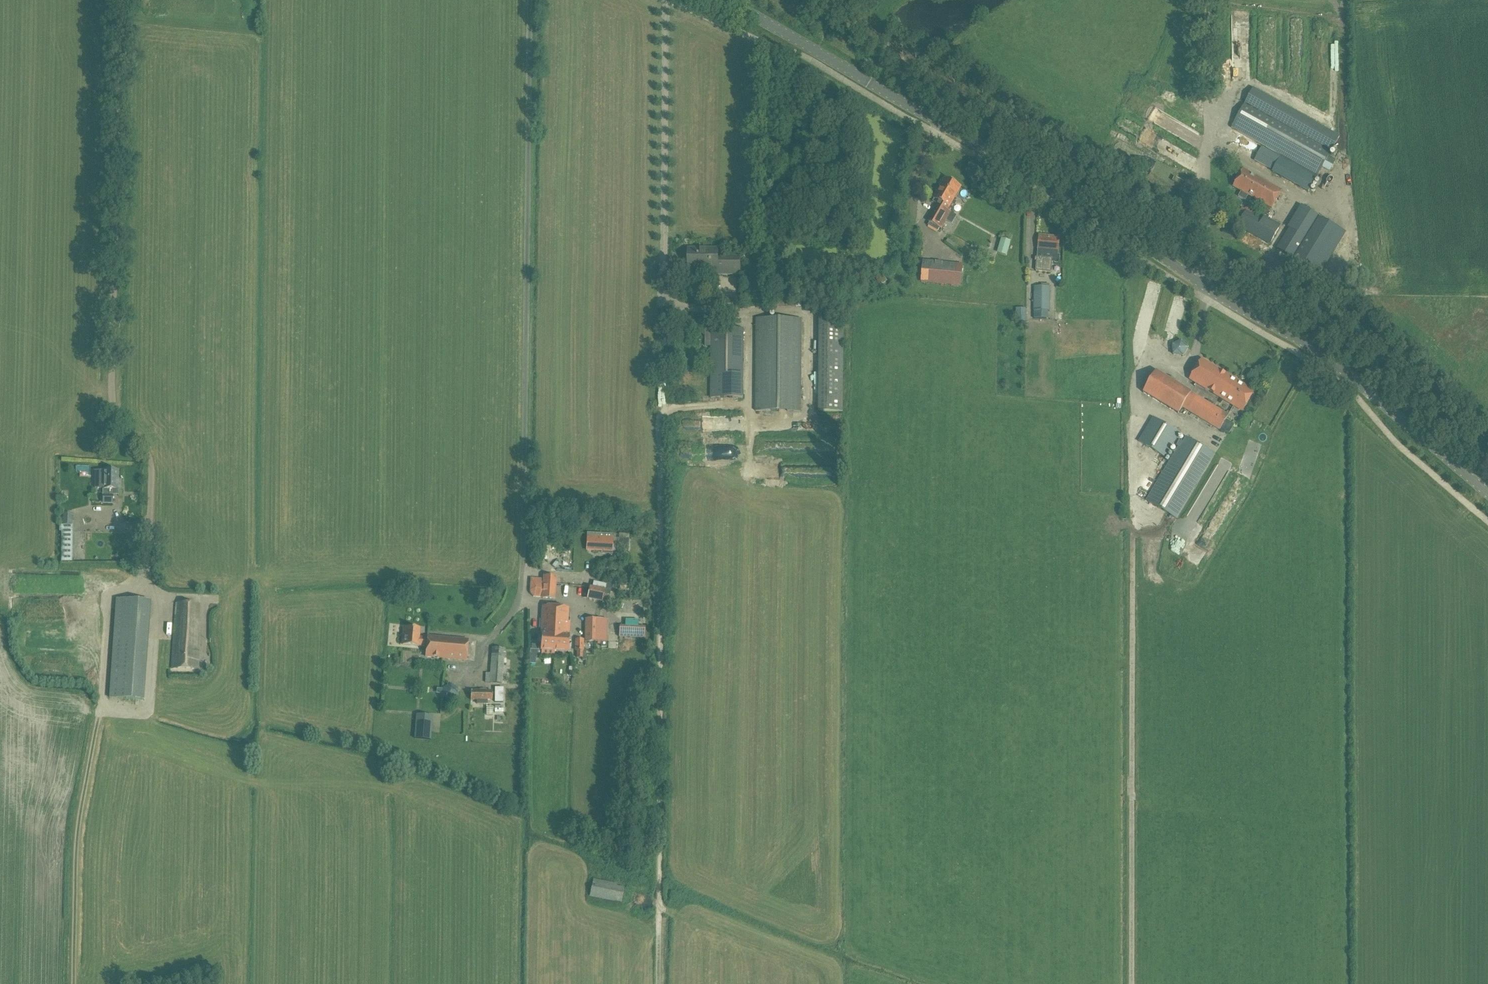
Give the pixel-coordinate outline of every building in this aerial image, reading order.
[(1141,78),(1138,86),(1144,88),(1147,80),(1141,78)] [(1339,136),(1253,88),(1231,128),(1281,156),(1272,172),(1308,193),(1316,179),(1315,178),(1316,178),(1309,174),(1310,173),(1317,177),(1322,167),(1329,171),(1335,161),(1328,157),(1339,136)] [(854,113),(849,112),(847,113),(849,123),(851,122),(855,119),(854,113)] [(1282,191),(1243,170),(1232,187),(1241,192),(1238,196),(1245,200),(1248,196),(1272,209),(1282,191)] [(961,187),(946,179),(933,203),(938,206),(928,222),(941,230),(951,213),(949,211),(950,208),(953,210),(956,203),(954,201),(961,187)] [(1308,211),(1309,210),(1302,206),(1277,250),(1315,272),(1339,230),(1318,217),(1308,211)] [(793,216),(796,212),(797,210),(787,208),(786,210),(787,215),(793,216)] [(1238,227),(1270,245),(1280,227),(1247,210),(1238,227)] [(860,235),(860,231),(859,228),(850,232),(851,235),(854,238),(860,235)] [(1060,239),(1039,237),(1036,271),(1051,273),(1052,263),(1059,263),(1060,255),(1058,255),(1060,239)] [(1006,248),(1008,241),(1000,239),(999,246),(1006,248)] [(718,260),(719,250),(706,250),(706,252),(688,252),(688,269),(698,269),(698,271),(715,272),(715,275),(741,275),(741,257),(729,258),(729,260),(718,260)] [(961,287),(963,265),(923,261),(921,283),(961,287)] [(1050,287),(1034,287),(1034,327),(1050,327),(1050,311),(1050,287)] [(802,319),(756,319),(755,412),(801,413),(802,319)] [(844,320),(819,319),(818,413),(843,413),(844,320)] [(710,399),(743,399),(744,329),(711,329),(705,329),(704,339),(711,340),(710,399)] [(1169,355),(1179,359),(1184,344),(1174,340),(1169,355)] [(1254,392),(1202,360),(1190,381),(1242,412),(1254,392)] [(1247,362),(1243,368),(1248,372),(1253,367),(1247,362)] [(1156,371),(1144,393),(1179,414),(1182,407),(1220,430),(1229,415),(1191,393),(1191,392),(1156,371)] [(1165,458),(1180,434),(1153,417),(1138,442),(1165,458)] [(675,418),(674,431),(706,434),(706,430),(724,432),(725,425),(724,425),(724,422),(675,418)] [(1186,437),(1158,484),(1147,502),(1176,520),(1215,455),(1186,437)] [(1217,461),(1197,501),(1206,506),(1211,497),(1208,496),(1224,465),(1217,461)] [(1148,467),(1157,470),(1159,465),(1150,462),(1148,467)] [(95,471),(95,488),(102,488),(102,490),(103,490),(103,500),(102,500),(102,503),(117,503),(117,490),(120,490),(120,481),(118,481),(118,471),(103,471),(95,471)] [(1222,505),(1232,503),(1231,494),(1220,496),(1222,505)] [(86,511),(98,511),(98,503),(86,503),(86,511)] [(73,515),(63,514),(62,526),(73,527),(73,515)] [(73,527),(60,527),(59,563),(73,563),(73,527)] [(613,538),(587,537),(586,551),(612,552),(613,538)] [(542,553),(544,563),(557,562),(556,552),(542,553)] [(565,579),(580,579),(580,572),(565,571),(565,579)] [(532,597),(533,597),(542,598),(542,599),(555,600),(557,578),(543,577),(543,579),(531,579),(530,593),(530,594),(530,595),(531,596),(532,596),(532,597)] [(605,591),(604,595),(612,596),(614,585),(602,582),(602,584),(594,583),(592,588),(605,591)] [(605,591),(592,588),(589,587),(586,600),(602,603),(604,595),(605,591)] [(150,602),(116,599),(109,697),(143,700),(150,602)] [(200,605),(176,604),(171,669),(198,670),(200,605)] [(570,635),(567,635),(568,608),(543,607),(542,633),(541,633),(540,651),(529,650),(529,665),(534,665),(534,660),(540,657),(553,658),(553,652),(568,653),(570,635)] [(607,620),(585,619),(585,642),(607,643),(607,620)] [(638,635),(638,627),(620,626),(620,635),(638,635)] [(468,641),(427,637),(427,639),(419,638),(420,629),(403,627),(402,645),(426,648),(425,657),(466,661),(468,641)] [(638,627),(638,635),(646,636),(647,627),(638,627)] [(575,651),(577,651),(584,651),(584,640),(575,640),(575,651)] [(584,651),(577,651),(576,659),(583,659),(583,661),(586,661),(586,651),(584,651)] [(505,655),(492,654),(491,674),(486,673),(485,683),(502,684),(505,655)] [(442,695),(442,697),(449,703),(457,699),(458,690),(451,685),(443,689),(443,690),(442,695)] [(504,689),(496,688),(495,703),(504,703),(504,689)] [(492,692),(471,692),(470,701),(477,701),(477,705),(487,705),(487,701),(492,702),(492,692)] [(433,716),(416,715),(414,740),(431,741),(433,716)] [(618,884),(593,880),(589,898),(621,904),(624,889),(617,887),(618,884)]
